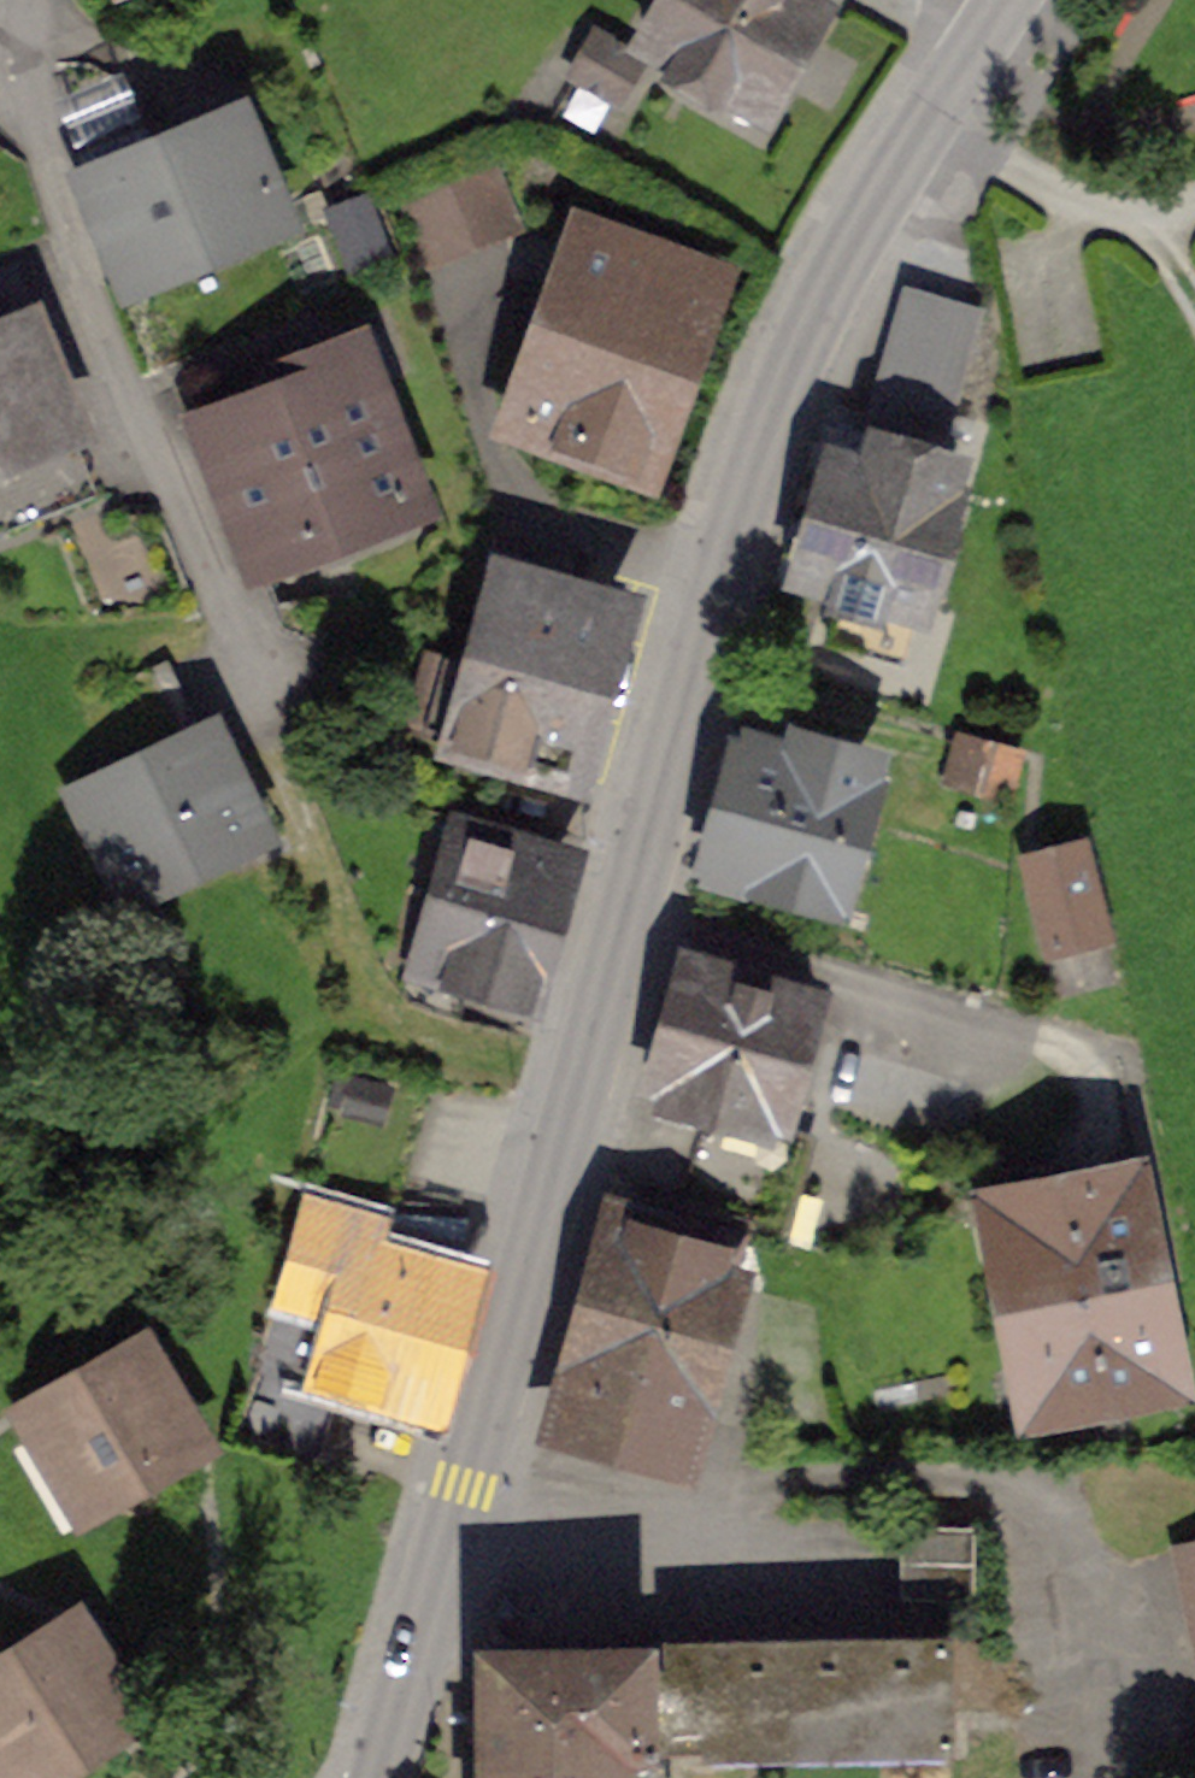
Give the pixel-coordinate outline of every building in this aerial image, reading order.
[(646,46),(756,108),(815,7),(803,0),(672,0),(646,46)] [(639,62),(599,39),(577,77),(617,100),(639,62)] [(235,125),(95,183),(133,273),(273,215),(235,125)] [(486,169),(410,197),(430,251),(506,222),(486,169)] [(364,197),(328,211),(351,272),(388,258),(364,197)] [(588,240),(523,421),(641,464),(706,283),(588,240)] [(93,495),(29,337),(37,334),(12,270),(0,274),(0,532),(93,495)] [(981,313),(916,294),(881,415),(945,434),(981,313)] [(211,433),(260,559),(411,500),(351,345),(293,368),(304,397),(211,433)] [(821,440),(778,584),(802,592),(807,574),(849,586),(843,608),(837,607),(827,641),(903,664),(951,501),(949,500),(956,477),(960,464),(947,460),(826,425),(821,440)] [(429,654),(409,724),(462,740),(461,744),(569,774),(616,609),(507,577),(481,668),(429,654)] [(1018,760),(959,743),(949,779),(1008,795),(1018,760)] [(208,746),(92,800),(133,888),(249,833),(208,746)] [(749,759),(719,862),(830,894),(859,794),(876,799),(884,773),(803,750),(800,758),(774,750),(770,765),(749,759)] [(421,976),(520,1005),(559,871),(462,843),(467,828),(429,817),(408,889),(444,899),(421,976)] [(1037,883),(1054,950),(1104,937),(1081,850),(1037,861),(1043,882),(1037,883)] [(694,958),(630,1179),(698,1198),(693,1215),(765,1235),(794,1132),(777,1127),(815,992),(694,958)] [(1127,1186),(1001,1211),(1040,1404),(1166,1379),(1127,1186)] [(626,1202),(563,1430),(679,1462),(728,1285),(702,1278),(715,1231),(661,1216),(662,1212),(626,1202)] [(466,1253),(315,1210),(289,1298),(344,1313),(326,1374),(422,1402),(466,1253)] [(140,1355),(33,1416),(83,1503),(190,1442),(140,1355)] [(903,1531),(902,1603),(973,1604),(974,1532),(903,1531)] [(1178,1550),(1194,1629),(1194,1547),(1178,1550)] [(0,1677),(0,1746),(21,1777),(29,1777),(127,1715),(72,1631),(0,1677)] [(656,1750),(947,1746),(946,1646),(540,1651),(540,1678),(487,1679),(488,1777),(656,1777),(656,1750)]
